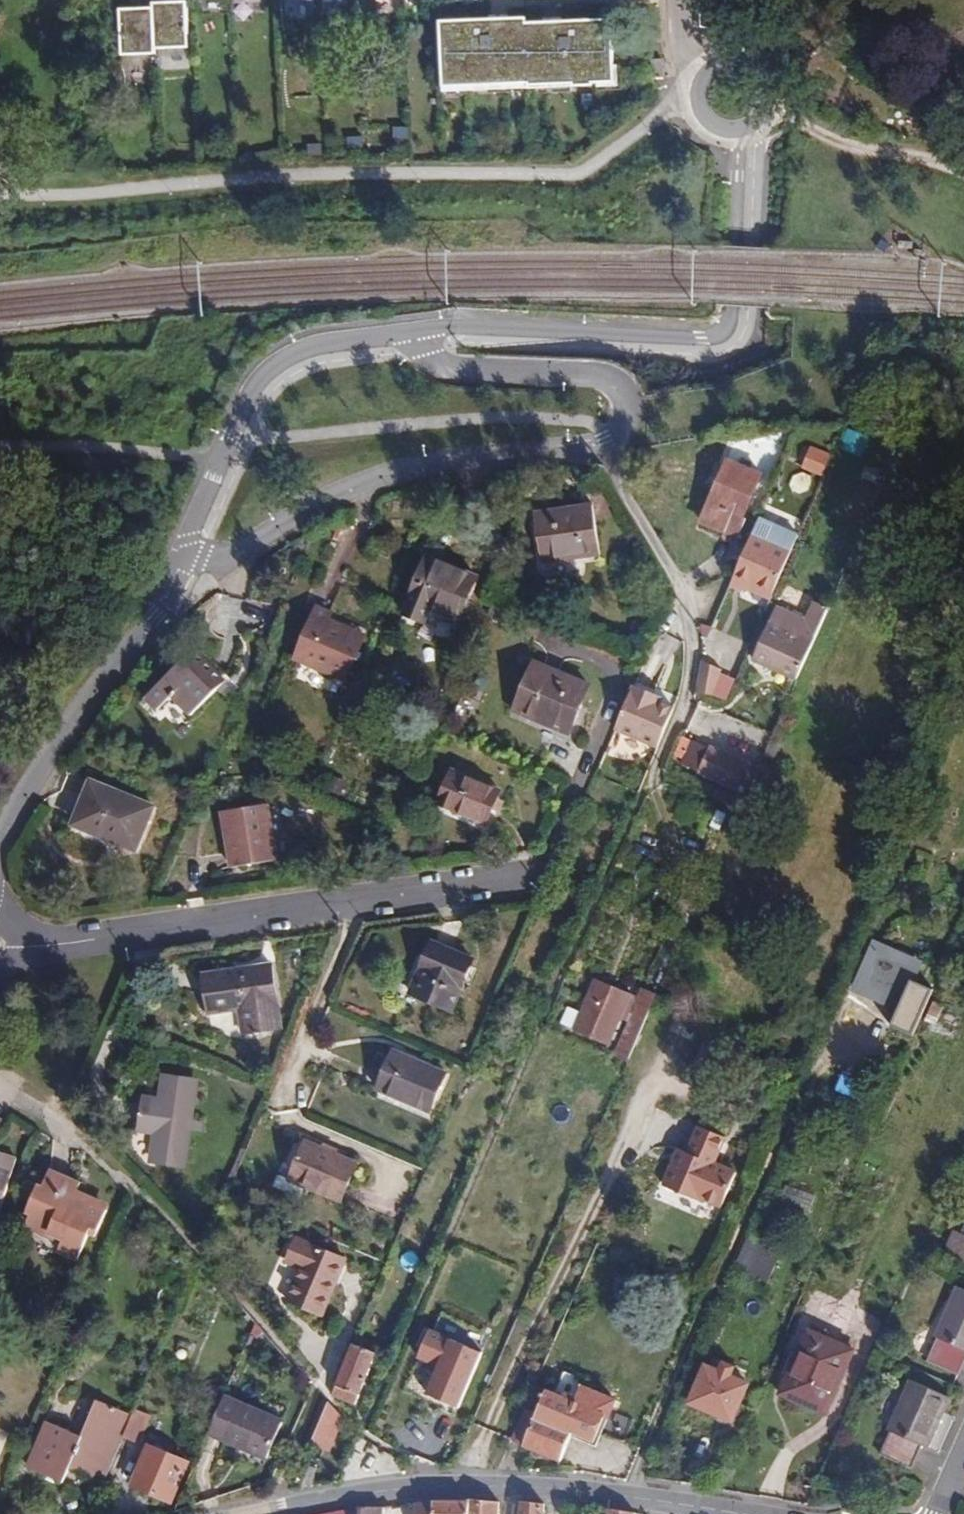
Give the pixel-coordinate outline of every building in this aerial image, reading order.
[(154,9),(121,10),(123,56),(156,54),(156,49),(189,48),(187,2),(154,4),(154,9)] [(490,3),(440,4),(443,90),(528,87),(528,89),(573,88),(573,90),(594,90),(593,87),(616,86),(614,24),(528,26),(528,22),(491,23),(490,3)] [(647,98),(656,104),(667,88),(658,82),(647,98)] [(828,455),(812,448),(803,468),(820,475),(828,455)] [(763,475),(728,459),(719,480),(712,477),(710,482),(717,485),(708,505),(709,505),(701,523),(725,534),(723,540),(735,545),(746,519),(744,519),(763,475)] [(862,477),(879,484),(884,473),(867,465),(862,477)] [(601,555),(593,503),(534,512),(542,564),(601,555)] [(789,558),(799,534),(761,517),(733,578),(747,584),(746,587),(771,598),(789,558)] [(458,623),(478,577),(428,556),(403,614),(424,623),(430,610),(458,623)] [(747,584),(733,578),(729,587),(743,593),(746,587),(747,584)] [(797,681),(830,608),(815,601),(806,620),(777,606),(752,661),(797,681)] [(507,621),(510,612),(497,606),(493,615),(507,621)] [(346,681),(365,635),(328,619),(331,612),(318,607),(296,659),(346,681)] [(631,629),(641,634),(648,621),(638,616),(631,629)] [(201,667),(208,661),(196,648),(152,691),(164,702),(172,694),(192,715),(221,687),(201,667)] [(227,680),(208,661),(201,667),(221,687),(227,680)] [(569,733),(590,684),(536,661),(515,710),(569,733)] [(700,676),(696,689),(713,696),(722,669),(702,661),(700,676)] [(615,731),(658,749),(676,707),(662,701),(664,698),(634,685),(615,731)] [(749,795),(761,768),(711,746),(710,748),(691,739),(680,763),(699,772),(699,773),(749,795)] [(486,823),(500,790),(453,770),(440,803),(486,823)] [(348,782),(333,775),(327,788),(342,794),(348,782)] [(118,845),(135,852),(154,806),(90,780),(74,821),(120,840),(118,845)] [(278,860),(268,803),(221,811),(231,868),(278,860)] [(914,833),(924,838),(933,823),(922,817),(914,833)] [(452,1011),(475,959),(433,940),(410,993),(452,1011)] [(918,1026),(930,997),(919,992),(910,988),(921,965),(874,944),(856,985),(875,993),(873,998),(888,1004),(890,1000),(905,1007),(900,1018),(918,1026)] [(282,1028),(273,963),(203,974),(210,1014),(239,1010),(243,1034),(282,1028)] [(910,988),(919,992),(929,969),(921,965),(910,988)] [(628,1063),(634,1050),(658,994),(641,987),(638,995),(594,976),(585,995),(589,997),(575,1029),(610,1044),(620,1019),(629,1022),(613,1056),(628,1063)] [(945,1006),(933,1001),(925,1021),(935,1026),(945,1006)] [(394,1051),(392,1055),(429,1071),(431,1067),(394,1051)] [(429,1071),(392,1055),(377,1090),(430,1112),(447,1073),(431,1067),(429,1071)] [(872,1085),(844,1072),(836,1091),(865,1103),(872,1085)] [(190,1119),(196,1078),(165,1073),(161,1100),(142,1097),(138,1129),(156,1132),(152,1164),(183,1169),(189,1130),(198,1131),(200,1121),(190,1119)] [(674,1166),(673,1166),(672,1167),(671,1168),(662,1191),(696,1205),(697,1202),(719,1211),(734,1177),(712,1168),(723,1142),(697,1131),(686,1158),(682,1166),(681,1165),(680,1165),(678,1165),(677,1165),(675,1165),(674,1166)] [(340,1202),(357,1163),(307,1141),(290,1180),(340,1202)] [(16,1157),(0,1152),(0,1212),(16,1157)] [(677,1154),(673,1166),(674,1166),(675,1165),(677,1165),(678,1165),(680,1165),(681,1165),(682,1166),(686,1158),(677,1154)] [(95,1220),(102,1223),(108,1209),(75,1195),(82,1181),(51,1168),(43,1185),(40,1183),(27,1213),(30,1215),(23,1228),(44,1237),(47,1230),(64,1237),(61,1244),(58,1253),(77,1261),(92,1227),(95,1220)] [(816,1196),(786,1186),(781,1201),(811,1211),(816,1196)] [(99,1230),(102,1223),(95,1220),(92,1227),(99,1230)] [(961,1233),(953,1229),(943,1252),(963,1261),(963,1234),(961,1233)] [(733,1273),(748,1238),(747,1237),(732,1273),(733,1273)] [(323,1315),(347,1259),(297,1238),(287,1262),(301,1269),(287,1300),(323,1315)] [(781,1252),(748,1238),(733,1273),(767,1287),(781,1252)] [(957,1287),(935,1337),(938,1339),(928,1361),(959,1375),(963,1363),(963,1290),(957,1287)] [(858,1349),(807,1327),(777,1395),(828,1418),(858,1349)] [(482,1353),(430,1330),(418,1358),(439,1367),(428,1394),(447,1402),(448,1397),(461,1403),(482,1353)] [(333,1394),(332,1395),(356,1405),(377,1353),(354,1344),(333,1394)] [(752,1382),(705,1362),(687,1404),(734,1425),(752,1382)] [(537,1412),(525,1407),(512,1441),(561,1461),(572,1435),(591,1443),(597,1429),(609,1401),(610,1398),(584,1387),(587,1380),(565,1370),(555,1393),(547,1390),(537,1412)] [(952,1398),(910,1379),(888,1430),(891,1432),(881,1455),(912,1469),(922,1446),(928,1448),(952,1398)] [(284,1421),(225,1395),(208,1434),(267,1460),(284,1421)] [(97,1398),(81,1435),(48,1421),(28,1468),(62,1482),(68,1468),(104,1483),(119,1448),(124,1438),(139,1444),(151,1416),(136,1409),(134,1414),(97,1398)] [(609,1401),(597,1429),(621,1439),(633,1411),(609,1401)] [(343,1417),(330,1403),(312,1441),(329,1449),(343,1417)] [(189,1464),(148,1446),(131,1484),(172,1502),(189,1464)] [(436,1500),(412,1503),(413,1513),(436,1513),(436,1500)] [(498,1502),(470,1500),(436,1500),(436,1513),(497,1513),(498,1502)] [(545,1504),(521,1502),(520,1513),(544,1513),(545,1504)] [(384,1506),(358,1508),(359,1513),(384,1513),(384,1506)]
